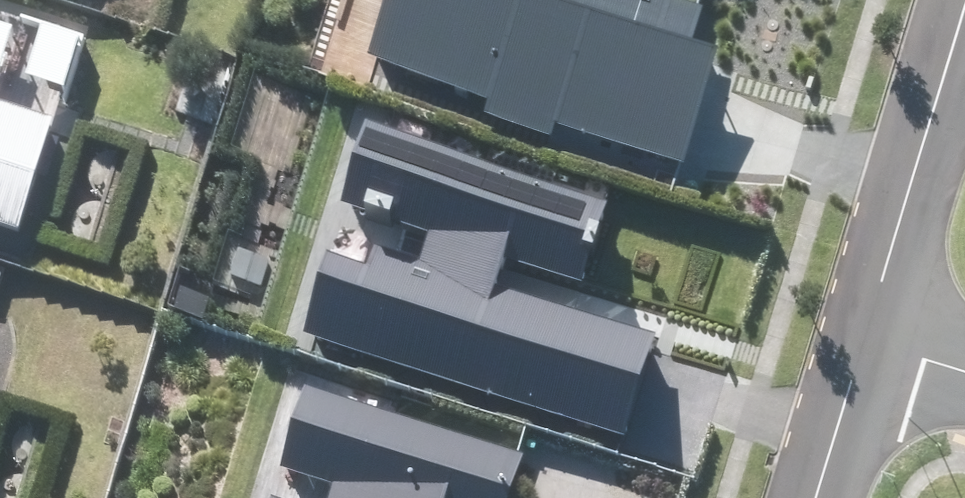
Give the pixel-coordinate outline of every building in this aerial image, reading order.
[(682,159),(720,41),(695,33),(703,8),(677,0),(375,0),(357,53),(487,96),(482,111),(559,136),(564,121),(682,159)] [(14,24),(0,19),(0,69),(14,24)] [(24,73),(64,85),(80,34),(41,22),(24,73)] [(17,224),(51,115),(0,99),(0,219),(17,224)] [(301,331),(627,434),(658,337),(507,290),(515,263),(580,283),(607,200),(359,122),(334,203),(383,219),(369,264),(327,251),(301,331)] [(523,450),(307,384),(281,469),(329,484),(325,497),(508,497),(523,450)]
